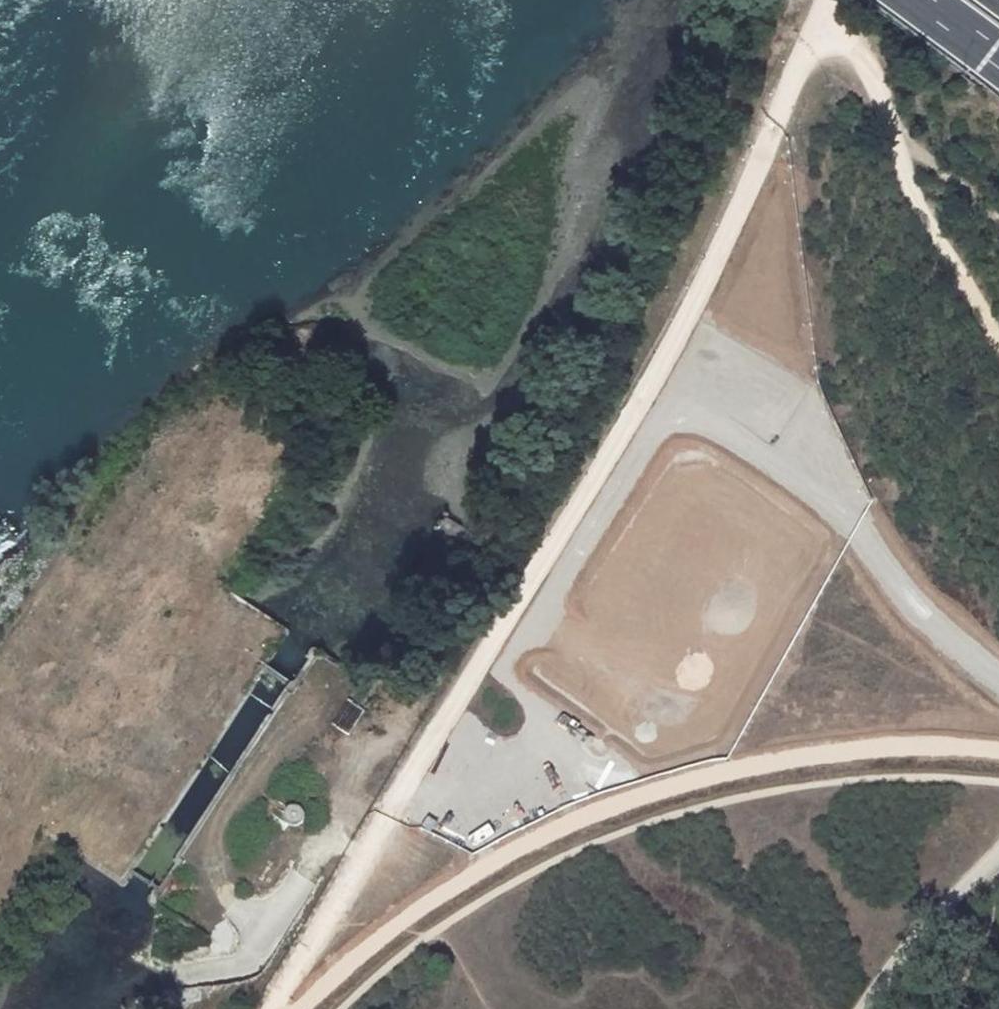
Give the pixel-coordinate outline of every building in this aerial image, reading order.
[(331,724),(348,735),(366,709),(349,698),(331,724)] [(300,806),(295,805),(294,805),(290,805),(286,808),(284,811),(283,816),(283,820),(285,824),(288,826),(292,827),(296,827),(301,825),(304,823),(306,817),(305,813),(303,809),(300,806)]
